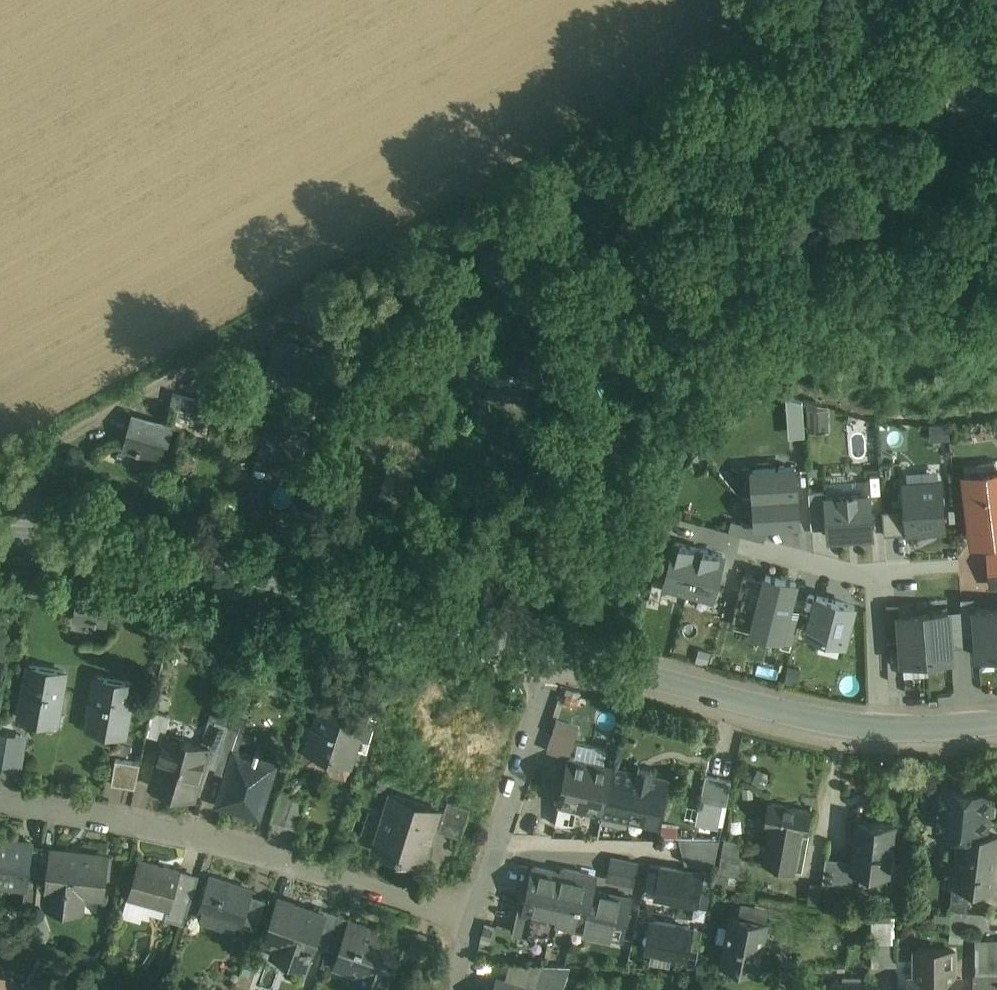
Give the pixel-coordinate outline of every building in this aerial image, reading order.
[(313,348),(277,341),(271,370),(282,373),(281,377),(284,378),(285,373),(307,378),(313,348)] [(243,389),(207,381),(200,411),(211,414),(210,418),(213,419),(214,414),(236,419),(243,389)] [(196,399),(174,393),(171,405),(193,410),(196,399)] [(829,430),(829,403),(809,404),(809,431),(829,430)] [(171,427),(135,417),(126,447),(138,450),(137,454),(140,455),(141,451),(162,457),(171,427)] [(302,441),(266,433),(259,463),(271,466),(270,470),(273,470),(274,467),(296,471),(302,441)] [(525,448),(487,439),(481,467),(520,475),(525,448)] [(798,495),(796,467),(753,470),(755,498),(798,495)] [(417,478),(379,473),(375,501),(413,506),(417,478)] [(967,478),(974,538),(996,535),(996,475),(967,478)] [(941,481),(905,483),(909,532),(945,530),(941,481)] [(826,493),(829,538),(876,535),(873,489),(826,493)] [(800,522),(798,495),(755,498),(757,526),(800,522)] [(713,597),(724,555),(676,542),(664,583),(713,597)] [(751,630),(786,639),(801,580),(766,571),(751,630)] [(996,669),(996,593),(968,594),(972,671),(996,669)] [(855,605),(818,595),(809,632),(845,641),(855,605)] [(114,603),(78,598),(74,623),(111,628),(114,603)] [(959,673),(950,598),(922,601),(930,676),(959,673)] [(922,601),(893,604),(901,679),(930,676),(922,601)] [(65,669),(31,663),(22,715),(24,715),(25,710),(55,715),(54,721),(56,721),(65,669)] [(133,681),(99,675),(90,727),(92,727),(93,721),(123,726),(122,732),(124,732),(133,681)] [(367,711),(324,697),(315,725),(320,726),(314,746),(313,747),(351,759),(356,743),(360,732),(357,731),(364,711),(366,712),(367,711)] [(171,713),(153,708),(148,731),(165,736),(166,732),(171,713)] [(372,714),(366,712),(364,711),(357,731),(360,732),(356,743),(368,747),(378,714),(372,712),(372,714)] [(564,751),(567,733),(579,735),(581,722),(556,717),(550,748),(564,751)] [(229,722),(216,718),(208,745),(209,745),(205,762),(216,765),(229,722)] [(246,727),(230,723),(217,766),(216,766),(215,769),(227,773),(235,748),(239,750),(246,727)] [(208,745),(166,732),(165,736),(151,783),(153,783),(154,781),(173,787),(172,789),(195,795),(205,762),(209,745),(208,745)] [(0,736),(0,761),(18,764),(22,740),(0,736)] [(351,759),(313,747),(314,746),(303,742),(300,751),(307,753),(305,760),(346,774),(351,759)] [(239,750),(235,748),(227,773),(218,802),(260,815),(277,761),(257,755),(260,747),(257,746),(254,754),(239,750)] [(141,760),(116,756),(112,780),(136,784),(141,760)] [(611,766),(592,762),(592,760),(570,756),(562,795),(563,796),(563,795),(571,797),(573,798),(573,797),(601,803),(599,812),(603,813),(613,765),(612,765),(611,766)] [(669,778),(613,766),(613,765),(603,813),(604,808),(629,813),(628,816),(630,816),(630,814),(660,820),(669,778)] [(732,779),(706,774),(701,797),(724,802),(728,803),(732,779)] [(991,791),(941,785),(939,799),(937,799),(933,803),(932,810),(935,815),(938,815),(937,818),(947,819),(946,829),(960,831),(960,830),(986,833),(991,791)] [(295,791),(281,787),(272,818),(285,822),(295,791)] [(295,791),(285,822),(299,826),(308,795),(295,791)] [(440,807),(392,792),(376,840),(392,845),(390,850),(420,860),(431,826),(434,827),(440,807)] [(471,805),(448,797),(439,827),(461,835),(471,805)] [(724,802),(701,797),(697,819),(719,823),(724,802)] [(812,809),(769,800),(765,822),(771,823),(764,861),(802,869),(810,830),(808,829),(812,809)] [(894,822),(858,818),(852,869),(854,870),(855,865),(887,868),(886,873),(888,874),(894,822)] [(960,830),(960,831),(954,884),(994,888),(996,864),(996,834),(986,833),(960,830)] [(0,835),(0,880),(26,883),(31,844),(31,839),(0,835)] [(720,839),(686,838),(686,862),(715,863),(720,839)] [(741,841),(726,838),(723,853),(739,856),(739,855),(741,841)] [(42,845),(31,844),(26,883),(38,884),(42,845)] [(54,846),(42,845),(38,884),(36,900),(48,901),(54,846)] [(107,852),(54,846),(48,901),(69,903),(71,903),(72,888),(103,891),(107,852)] [(739,856),(723,853),(721,864),(740,868),(742,856),(739,855),(739,856)] [(853,859),(826,856),(823,880),(853,883),(854,870),(852,869),(853,859)] [(180,869),(140,858),(130,894),(170,905),(180,869)] [(642,865),(613,860),(608,883),(637,888),(642,865)] [(596,875),(564,868),(563,873),(535,866),(527,903),(523,902),(517,929),(550,937),(554,917),(575,922),(574,926),(621,937),(630,897),(592,888),(596,875)] [(702,874),(662,866),(657,894),(696,902),(702,874)] [(199,874),(180,869),(170,905),(174,906),(172,916),(184,920),(199,874)] [(252,887),(212,874),(200,910),(240,923),(250,892),(252,887)] [(103,891),(72,888),(71,903),(69,903),(69,909),(101,912),(103,891)] [(266,898),(250,892),(240,923),(256,927),(266,898)] [(318,911),(280,897),(271,921),(276,923),(270,940),(286,946),(283,954),(305,962),(304,966),(306,967),(316,936),(324,913),(318,911)] [(339,912),(320,905),(318,911),(324,913),(316,936),(329,941),(339,912)] [(991,912),(952,908),(950,922),(990,926),(991,912)] [(339,912),(329,941),(327,947),(339,951),(350,919),(351,919),(352,917),(339,912)] [(768,919),(732,912),(722,963),(724,964),(725,958),(757,964),(756,970),(758,970),(768,919)] [(367,928),(367,925),(351,919),(350,919),(339,951),(336,958),(350,963),(348,969),(365,975),(359,989),(384,989),(387,982),(387,983),(404,935),(381,927),(380,932),(367,928)] [(692,927),(652,920),(647,948),(686,955),(692,927)] [(889,941),(889,924),(875,924),(875,941),(889,941)] [(499,930),(485,927),(480,946),(494,950),(499,930)] [(438,942),(414,935),(407,957),(431,965),(438,942)] [(875,941),(873,941),(872,965),(896,965),(897,941),(889,941),(875,941)] [(980,942),(980,974),(996,974),(996,941),(980,942)] [(916,949),(916,977),(909,977),(909,989),(961,989),(961,977),(954,977),(954,949),(916,949)] [(542,964),(535,985),(550,989),(563,989),(570,965),(542,964)] [(0,970),(0,989),(3,989),(10,975),(0,970)] [(974,974),(973,989),(996,989),(996,974),(980,974),(974,974)] [(10,975),(3,989),(26,989),(29,984),(10,975)] [(496,978),(493,989),(533,989),(496,978)]
